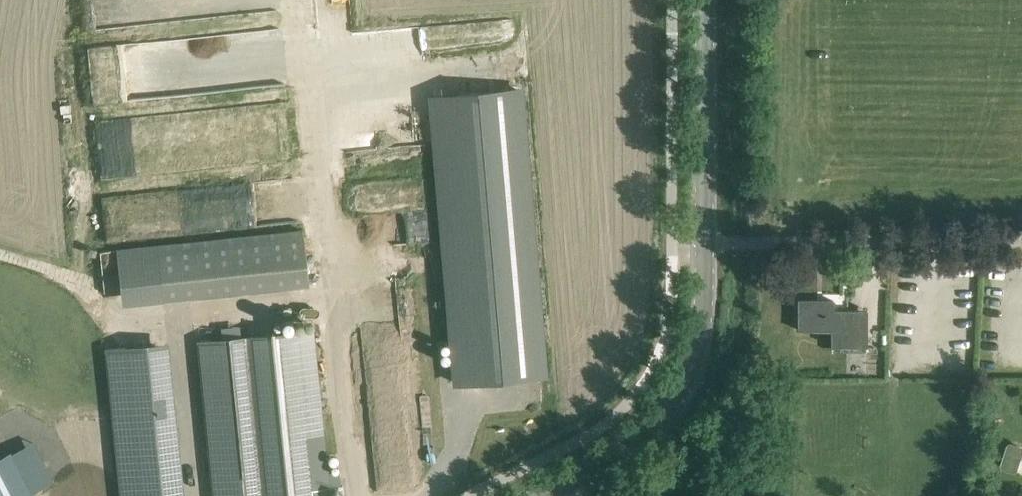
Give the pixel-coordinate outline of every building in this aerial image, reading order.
[(86,89),(196,91),(196,56),(87,54),(86,89)] [(511,82),(428,91),(457,377),(540,369),(511,82)] [(303,228),(158,244),(164,300),(309,285),(303,228)] [(106,268),(115,268),(115,250),(100,250),(100,263),(106,263),(106,268)] [(833,299),(798,299),(798,329),(831,328),(831,345),(866,345),(866,309),(833,309),(833,299)] [(313,328),(199,340),(215,495),(330,495),(313,328)] [(114,413),(122,495),(184,495),(175,407),(114,413)] [(1005,457),(1021,458),(1021,441),(1005,440),(1005,457)] [(0,456),(0,495),(34,495),(10,451),(0,456)] [(949,482),(948,495),(958,495),(958,482),(949,482)]
